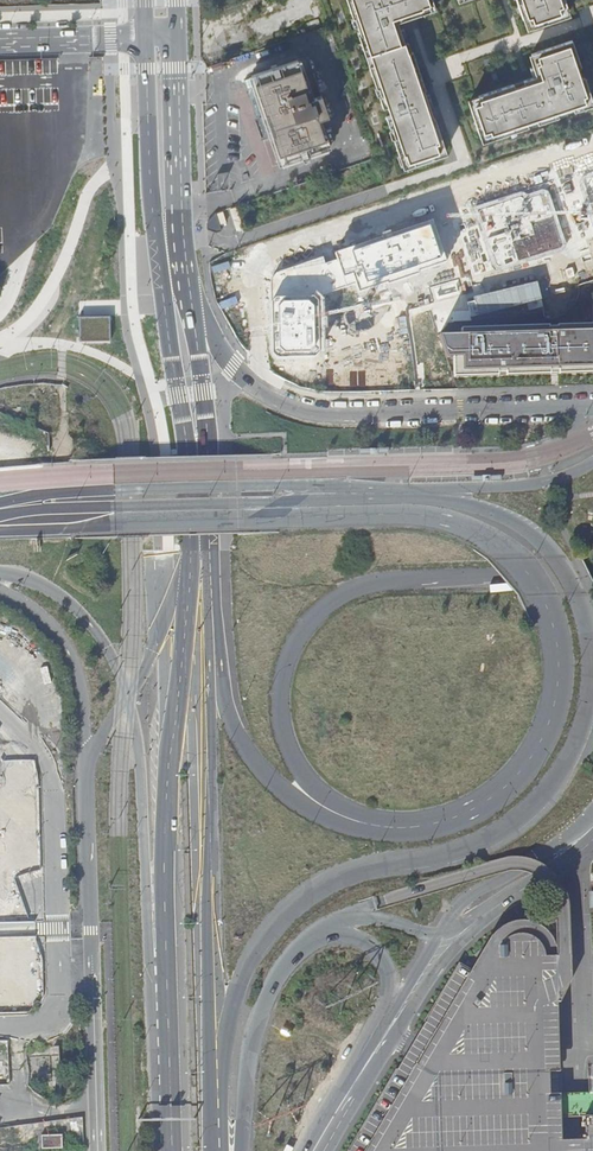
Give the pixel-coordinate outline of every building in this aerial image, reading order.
[(433,0),(345,0),(405,169),(448,154),(404,24),(438,12),(433,0)] [(459,9),(485,0),(456,0),(459,9)] [(528,35),(573,20),(566,0),(516,0),(528,35)] [(574,35),(527,50),(534,72),(468,99),(483,142),(592,105),(592,98),(574,35)] [(298,61),(251,76),(251,78),(244,80),(256,118),(264,116),(265,118),(262,119),(267,136),(271,135),(282,168),(328,152),(318,122),(329,119),(322,97),(311,101),(298,61)] [(584,174),(580,179),(592,218),(592,171),(584,174)] [(524,191),(474,208),(493,269),(500,272),(563,250),(565,244),(548,191),(542,189),(527,194),(524,191)] [(276,272),(271,280),(271,354),(277,359),(314,357),(318,352),(324,295),(355,284),(358,293),(444,262),(431,221),(334,254),(336,260),(324,264),(322,258),(276,272)] [(590,289),(592,328),(444,333),(459,378),(592,374),(592,288),(590,289)] [(110,316),(79,316),(79,336),(79,341),(110,341),(110,316)] [(41,456),(39,440),(23,437),(34,435),(0,428),(0,462),(41,456)] [(558,961),(557,952),(555,943),(549,932),(538,923),(527,919),(513,920),(512,920),(503,924),(497,929),(491,937),(473,968),(459,961),(410,1045),(388,1082),(347,1150),(563,1150),(558,961)] [(33,943),(32,931),(17,932),(17,944),(33,943)] [(19,974),(20,988),(36,988),(36,973),(19,974)] [(579,1115),(580,1150),(592,1150),(592,1114),(579,1115)]
